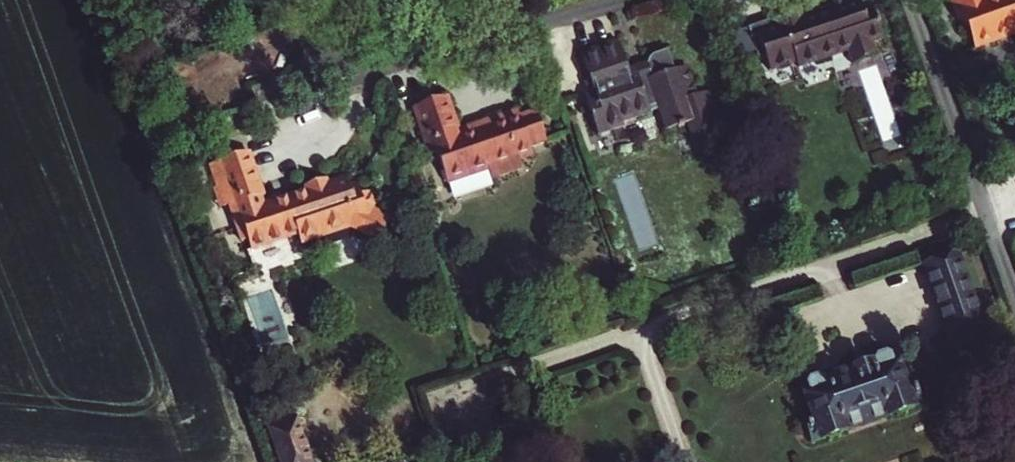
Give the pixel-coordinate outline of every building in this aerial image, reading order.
[(763,0),(767,15),(775,36),(755,42),(758,51),(763,67),(790,58),(791,62),(820,54),(820,53),(842,46),(842,47),(843,47),(848,62),(871,55),(867,41),(879,38),(876,30),(877,29),(875,21),(874,22),(869,5),(857,9),(855,0),(827,0),(823,1),(824,3),(826,10),(810,16),(809,16),(806,15),(804,15),(801,16),(800,16),(797,17),(796,12),(791,0),(764,0),(763,0)] [(953,19),(956,18),(960,28),(963,27),(970,47),(1009,34),(1012,43),(1014,43),(1014,0),(946,0),(953,19)] [(809,16),(810,16),(826,10),(824,3),(796,12),(797,17),(800,16),(801,16),(804,15),(806,15),(809,16)] [(755,42),(775,36),(767,15),(742,23),(752,53),(758,51),(755,42)] [(596,50),(614,44),(613,41),(595,47),(596,50)] [(595,47),(576,54),(585,81),(580,82),(583,92),(584,93),(586,93),(589,102),(582,105),(593,135),(618,125),(619,126),(646,116),(644,111),(654,108),(655,112),(662,132),(665,131),(666,132),(680,127),(679,126),(684,125),(687,124),(689,130),(687,134),(693,151),(721,142),(704,92),(693,97),(683,67),(670,71),(663,51),(651,55),(649,56),(647,57),(646,59),(644,61),(643,63),(643,65),(643,68),(644,70),(644,71),(625,77),(624,73),(614,44),(596,50),(595,47)] [(624,73),(625,77),(644,71),(644,70),(643,68),(643,65),(643,63),(644,61),(640,59),(639,61),(637,64),(634,67),(630,70),(625,72),(624,73)] [(582,105),(589,102),(586,93),(584,93),(583,92),(579,94),(582,105)] [(455,130),(443,96),(410,107),(422,142),(428,140),(433,153),(442,183),(484,169),(487,179),(518,169),(515,159),(528,155),(526,147),(542,142),(534,117),(517,122),(516,117),(514,111),(487,119),(489,124),(471,130),(469,125),(455,130)] [(517,122),(534,117),(532,112),(516,117),(517,122)] [(489,124),(487,119),(469,125),(471,130),(489,124)] [(428,140),(422,142),(426,155),(433,153),(428,140)] [(376,240),(388,217),(372,208),(371,204),(372,203),(369,195),(368,196),(366,190),(359,192),(355,181),(348,184),(345,175),(325,181),(324,176),(304,183),(305,187),(307,194),(286,201),(287,203),(275,207),(275,205),(267,208),(266,203),(261,205),(260,202),(258,196),(262,194),(247,150),(208,163),(216,185),(222,204),(227,203),(233,201),(237,213),(231,215),(240,240),(246,238),(249,247),(296,231),(299,241),(351,223),(360,228),(359,230),(376,240)] [(222,204),(216,185),(212,187),(218,206),(222,204)] [(305,187),(260,202),(261,205),(266,203),(267,208),(275,205),(275,207),(287,203),(286,201),(307,194),(305,187)] [(233,201),(227,203),(231,215),(237,213),(233,201)] [(955,252),(922,264),(946,330),(978,318),(955,252)] [(901,383),(892,357),(884,360),(882,354),(869,359),(872,365),(820,384),(819,379),(805,384),(807,389),(799,391),(808,416),(801,419),(809,441),(820,437),(826,439),(902,413),(905,407),(916,403),(908,381),(901,383)] [(299,437),(291,412),(265,421),(279,461),(308,461),(299,437)]
